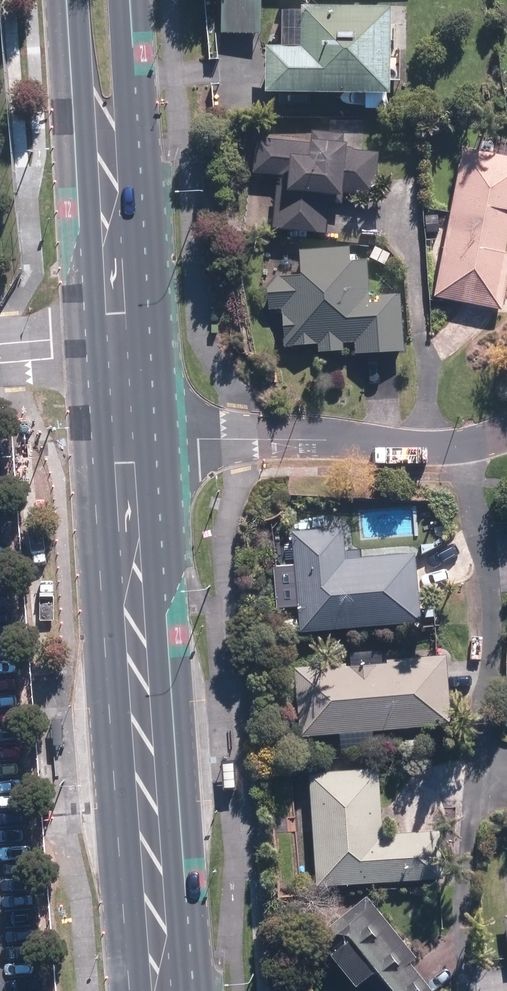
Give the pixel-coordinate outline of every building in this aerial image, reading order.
[(220,34),(259,36),(261,0),(222,0),(220,34)] [(262,93),(277,94),(364,98),(363,109),(386,110),(388,75),(391,10),(281,5),(279,48),(264,47),(262,93)] [(324,232),(326,204),(341,204),(341,195),(370,197),(373,153),(344,151),(345,132),(308,130),(308,141),(251,137),(248,173),(274,175),(271,229),(324,232)] [(502,253),(506,229),(506,156),(460,147),(431,297),(486,307),(501,310),(506,281),(506,254),(502,253)] [(338,340),(352,339),(352,352),(400,351),(399,296),(367,297),(367,258),(346,258),(346,248),(297,249),(297,277),(266,278),(266,311),(281,310),(282,345),(315,345),(315,353),(338,353),(338,340)] [(296,631),(346,628),(414,625),(410,548),(372,550),(372,559),(342,560),(340,528),(291,531),(296,631)] [(298,735),(337,733),(338,749),(374,747),(373,731),(406,729),(407,736),(420,735),(419,728),(450,726),(445,657),(294,666),(298,735)] [(429,881),(427,831),(379,834),(376,769),(309,772),(314,886),(429,881)] [(371,971),(386,990),(385,990),(431,990),(405,961),(413,954),(364,895),(331,924),(344,939),(325,956),(351,987),(371,971)]
